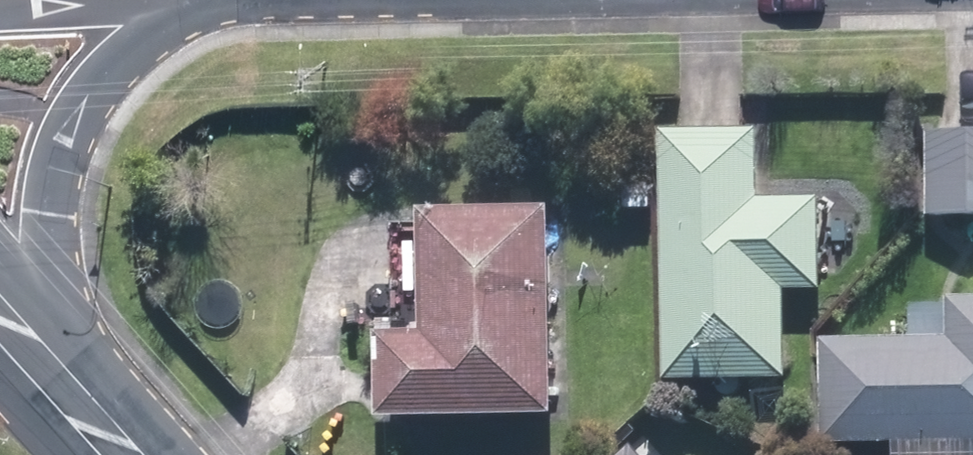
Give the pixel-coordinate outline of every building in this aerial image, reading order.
[(938,128),(942,211),(972,209),(972,127),(938,128)] [(765,128),(676,130),(682,370),(792,368),(790,282),(824,282),(822,199),(767,201),(765,128)] [(566,203),(445,207),(448,330),(409,331),(411,406),(571,402),(566,203)] [(836,341),(839,436),(972,432),(972,298),(964,298),(966,337),(836,341)] [(654,445),(643,454),(662,454),(654,445)]
